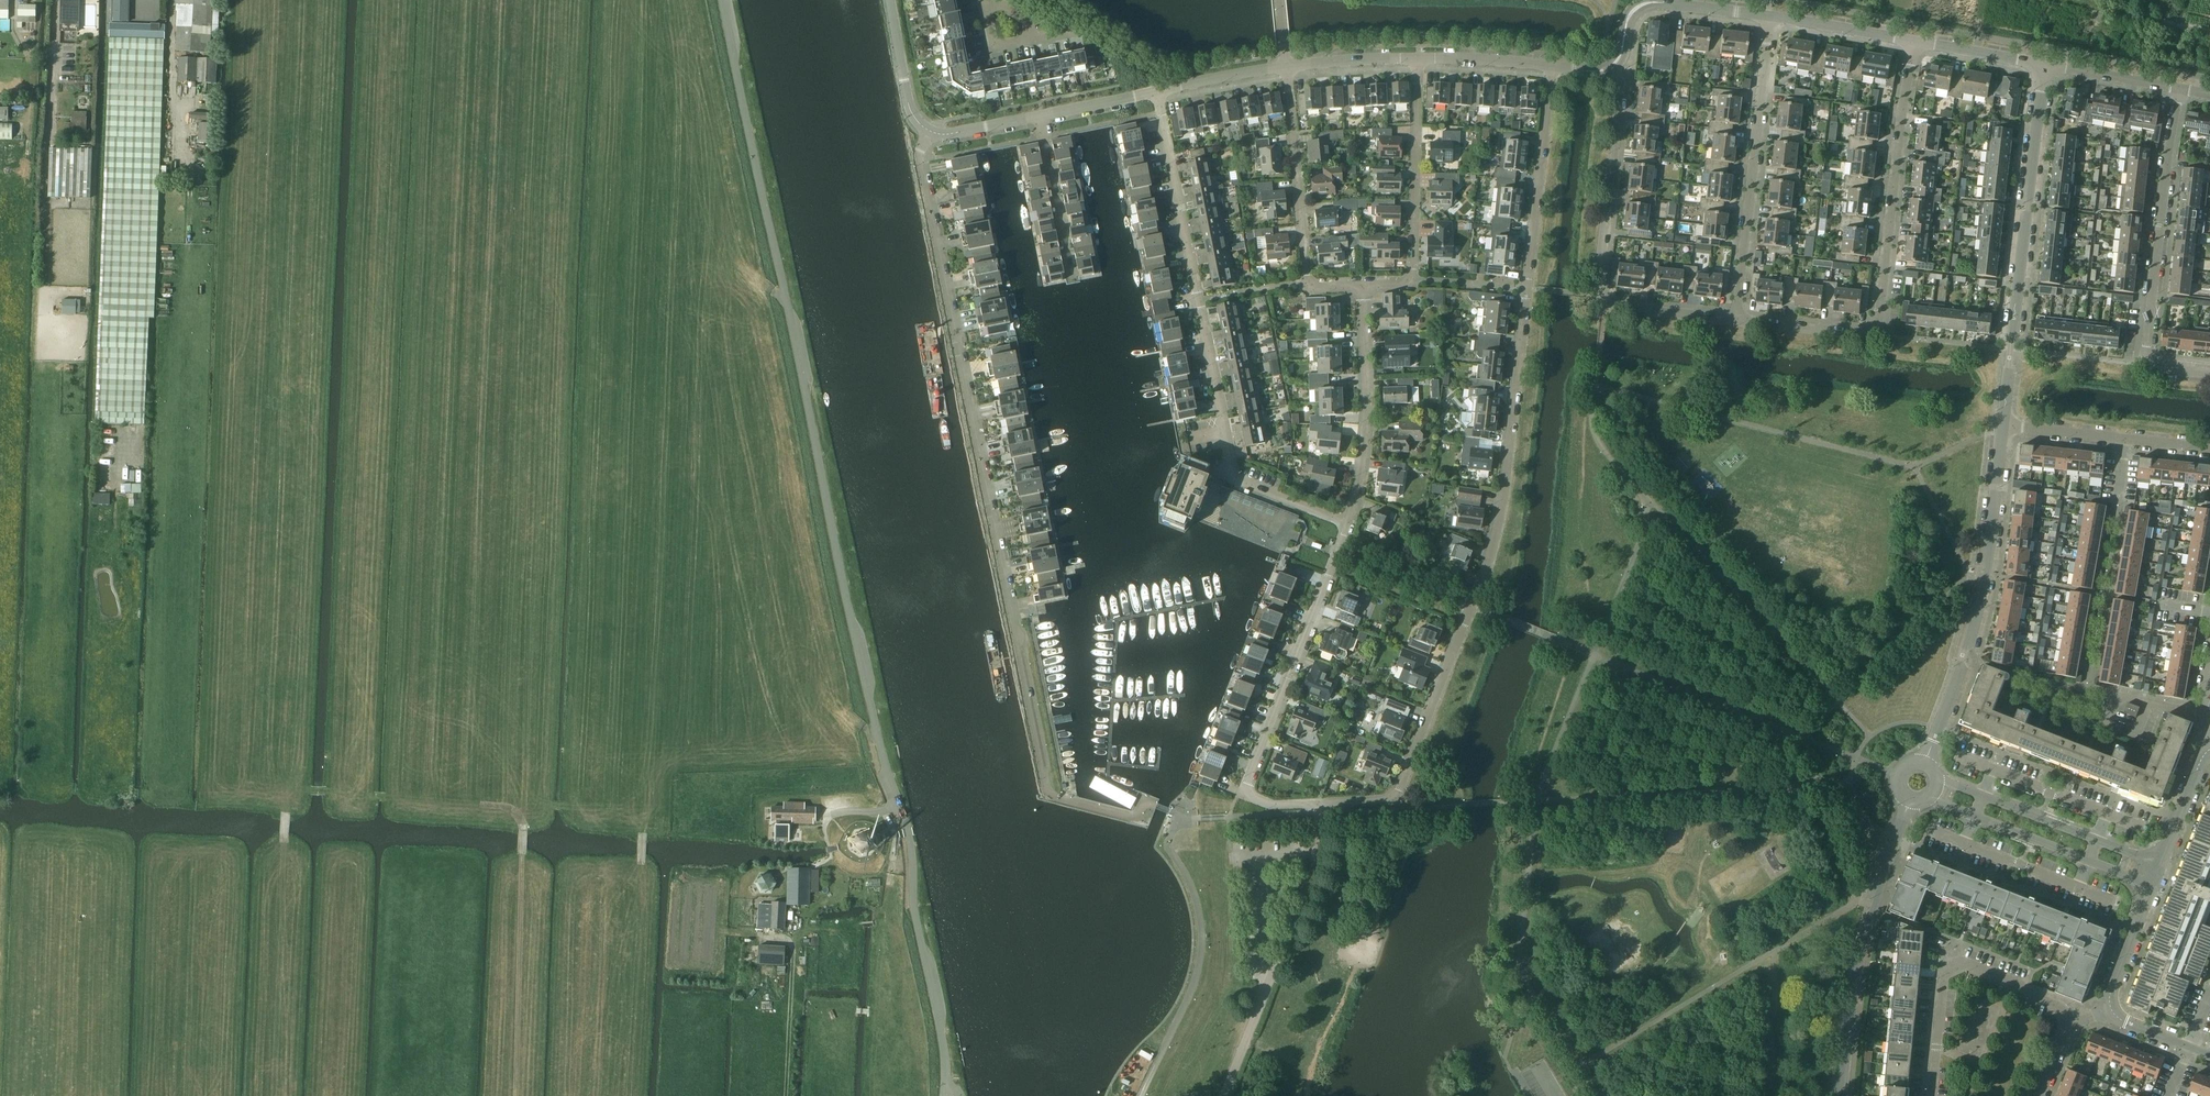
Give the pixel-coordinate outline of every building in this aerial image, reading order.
[(9,0),(0,0),(0,10),(9,10),(9,0)] [(61,31),(78,31),(80,0),(61,0),(61,31)] [(113,21),(129,22),(129,0),(113,0),(113,21)] [(177,10),(178,11),(176,51),(209,53),(213,0),(178,0),(177,10)] [(937,18),(939,17),(958,13),(956,0),(935,4),(937,17),(937,18)] [(19,16),(18,22),(23,22),(36,22),(36,17),(36,6),(19,5),(19,16)] [(939,17),(942,30),(963,26),(960,13),(961,13),(961,12),(958,13),(939,17)] [(151,24),(111,23),(110,38),(165,39),(165,25),(161,25),(161,24),(151,24)] [(1649,30),(1647,45),(1652,45),(1652,46),(1654,47),(1654,46),(1657,46),(1656,57),(1663,58),(1662,68),(1671,69),(1673,43),(1667,43),(1668,32),(1668,29),(1669,25),(1649,23),(1651,24),(1650,28),(1649,30)] [(942,30),(945,43),(964,39),(966,39),(966,38),(963,26),(942,30)] [(1682,50),(1695,51),(1697,28),(1684,26),(1684,32),(1677,31),(1675,54),(1682,55),(1682,50)] [(1706,58),(1713,59),(1716,35),(1710,35),(1710,29),(1697,28),(1695,51),(1707,53),(1706,58)] [(1721,54),(1733,56),(1736,32),(1723,31),(1722,36),(1716,35),(1713,59),(1720,60),(1721,54)] [(1736,32),(1733,56),(1746,57),(1745,63),(1752,63),(1755,40),(1748,39),(1749,33),(1736,32)] [(165,39),(110,38),(96,423),(145,425),(150,318),(155,318),(165,39)] [(1787,62),(1799,64),(1803,41),(1790,38),(1790,44),(1783,43),(1779,66),(1786,67),(1787,62)] [(943,44),(945,56),(966,52),(964,39),(945,43),(942,43),(942,44),(943,44)] [(1799,64),(1798,69),(1817,73),(1822,50),(1815,48),(1816,43),(1803,41),(1799,64)] [(1825,69),(1837,71),(1842,48),(1829,45),(1828,51),(1822,50),(1817,73),(1824,74),(1825,69)] [(1849,78),(1856,80),(1860,56),(1854,55),(1855,50),(1842,48),(1837,71),(1850,73),(1849,78)] [(1084,50),(1071,53),(1075,74),(1089,71),(1089,74),(1100,72),(1096,49),(1085,51),(1084,50)] [(945,56),(948,69),(969,65),(966,52),(945,56)] [(1864,76),(1876,78),(1880,55),(1867,52),(1866,58),(1860,56),(1856,80),(1863,81),(1864,76)] [(1058,55),(1058,57),(1062,77),(1063,77),(1075,74),(1071,53),(1059,55),(1058,55)] [(1880,55),(1876,78),(1888,80),(1887,85),(1894,87),(1898,63),(1892,62),(1893,57),(1880,55)] [(179,57),(178,82),(216,83),(217,59),(179,57)] [(1058,57),(1046,60),(1050,81),(1063,79),(1063,77),(1062,77),(1058,57)] [(1032,61),(1020,63),(1024,84),(1025,89),(1038,87),(1037,84),(1036,82),(1037,82),(1033,63),(1033,60),(1032,60),(1032,61)] [(1046,60),(1033,63),(1037,82),(1036,82),(1037,84),(1038,87),(1038,89),(1045,87),(1044,86),(1051,85),(1050,81),(1046,60)] [(1006,65),(1007,68),(1010,87),(1011,87),(1024,84),(1020,63),(1007,66),(1007,65),(1006,65)] [(1925,87),(1937,89),(1941,66),(1928,63),(1928,69),(1921,68),(1917,91),(1924,92),(1925,87)] [(953,82),(962,89),(971,75),(969,65),(970,65),(969,64),(969,65),(948,69),(947,69),(947,70),(949,77),(948,77),(947,78),(946,79),(946,80),(947,80),(947,81),(948,82),(949,82),(950,82),(952,82),(953,82)] [(1948,97),(1955,98),(1960,74),(1953,73),(1954,68),(1941,66),(1937,89),(1949,91),(1948,97)] [(1007,68),(994,70),(998,91),(1011,89),(1011,90),(1012,90),(1011,87),(1010,87),(1007,68)] [(994,70),(981,73),(985,92),(985,94),(985,95),(986,95),(986,94),(998,91),(994,70)] [(1963,94),(1975,96),(1980,73),(1967,70),(1966,76),(1960,74),(1955,98),(1962,99),(1963,94)] [(971,75),(962,89),(971,95),(985,92),(981,73),(981,72),(981,73),(971,75)] [(1987,104),(1994,105),(1995,96),(1998,82),(1992,80),(1992,75),(1980,73),(1975,96),(1988,98),(1987,104)] [(2004,83),(1998,82),(1995,96),(2009,99),(2006,115),(2016,117),(2020,93),(2018,93),(2020,80),(2005,78),(2004,83)] [(1743,79),(1741,88),(1750,89),(1751,80),(1743,79)] [(1639,87),(1638,100),(1661,102),(1663,90),(1668,91),(1669,84),(1645,81),(1645,87),(1639,87)] [(1393,88),(1386,88),(1387,105),(1387,110),(1395,109),(1395,105),(1409,104),(1408,83),(1392,84),(1393,88)] [(1434,104),(1448,105),(1449,88),(1450,84),(1434,83),(1434,87),(1427,87),(1426,108),(1434,109),(1434,104)] [(1371,89),(1364,90),(1365,107),(1365,111),(1373,111),(1373,106),(1387,105),(1386,88),(1386,84),(1371,85),(1371,89)] [(1456,110),(1456,105),(1470,106),(1471,89),(1472,85),(1456,84),(1456,88),(1449,88),(1448,105),(1447,110),(1456,110)] [(1349,91),(1342,91),(1343,108),(1343,113),(1351,112),(1351,108),(1365,107),(1364,90),(1364,86),(1349,87),(1349,91)] [(1470,106),(1469,111),(1478,111),(1478,107),(1492,107),(1493,90),(1493,86),(1478,86),(1478,89),(1471,89),(1470,106)] [(1327,92),(1320,93),(1321,110),(1321,114),(1329,114),(1329,109),(1343,108),(1342,91),(1342,87),(1327,88),(1327,92)] [(1500,108),(1514,109),(1515,92),(1515,88),(1500,87),(1500,91),(1493,90),(1492,107),(1491,112),(1500,112),(1500,108)] [(1514,109),(1513,113),(1535,114),(1535,110),(1536,110),(1537,89),(1522,88),(1522,92),(1515,92),(1514,109)] [(1320,93),(1320,89),(1305,90),(1305,94),(1298,94),(1299,116),(1307,115),(1307,111),(1321,110),(1320,93)] [(1718,96),(1717,109),(1740,111),(1741,98),(1736,98),(1737,91),(1713,89),(1713,96),(1718,96)] [(2078,121),(2085,122),(2088,106),(2089,99),(2082,98),(2084,92),(2071,89),(2069,98),(2065,97),(2061,118),(2069,119),(2069,116),(2078,118),(2078,121)] [(1264,99),(1258,100),(1257,100),(1261,117),(1260,117),(1261,122),(1267,121),(1269,120),(1268,116),(1282,113),(1279,93),(1264,95),(1264,99)] [(2093,119),(2105,121),(2109,96),(2097,94),(2094,107),(2088,106),(2085,122),(2092,123),(2093,119)] [(2109,96),(2105,121),(2117,123),(2116,128),(2123,129),(2127,111),(2128,104),(2121,103),(2122,99),(2109,96)] [(1243,103),(1236,104),(1239,121),(1239,126),(1247,124),(1247,120),(1260,117),(1261,117),(1257,100),(1258,100),(1257,97),(1242,99),(1243,103)] [(1781,103),(1779,116),(1802,118),(1804,106),(1809,107),(1810,99),(1787,97),(1786,103),(1781,103)] [(1221,107),(1215,108),(1214,108),(1217,125),(1218,130),(1226,128),(1225,124),(1239,121),(1236,104),(1235,100),(1220,103),(1221,107)] [(1642,113),(1641,120),(1665,122),(1665,115),(1660,115),(1661,102),(1638,100),(1637,113),(1642,113)] [(2131,126),(2143,128),(2148,103),(2135,101),(2133,114),(2126,113),(2127,111),(2123,129),(2130,130),(2131,126)] [(2160,106),(2148,103),(2143,128),(2155,130),(2153,142),(2159,143),(2164,117),(2163,117),(2163,120),(2158,119),(2160,106)] [(1200,111),(1193,112),(1192,112),(1196,129),(1195,129),(1196,134),(1204,132),(1203,128),(1217,125),(1214,108),(1215,108),(1214,104),(1199,107),(1200,111)] [(1859,112),(1857,125),(1881,127),(1882,114),(1877,114),(1877,107),(1854,104),(1853,112),(1859,112)] [(0,107),(0,120),(8,120),(9,108),(0,107)] [(1192,112),(1193,112),(1192,108),(1177,111),(1178,115),(1171,116),(1174,138),(1182,136),(1182,132),(1195,129),(1196,129),(1192,112)] [(1710,120),(1709,127),(1732,130),(1733,124),(1738,124),(1740,111),(1717,109),(1715,121),(1710,120)] [(1941,117),(1952,118),(1953,111),(1942,109),(1941,117)] [(2190,111),(2186,128),(2202,131),(2201,135),(2209,137),(2207,148),(2209,149),(2209,115),(2190,111)] [(65,124),(65,139),(75,140),(75,133),(76,133),(76,137),(89,138),(90,132),(90,130),(86,130),(87,113),(76,112),(75,124),(72,124),(65,124)] [(1783,129),(1782,136),(1806,138),(1806,131),(1801,131),(1802,118),(1779,116),(1778,129),(1783,129)] [(1635,126),(1634,139),(1657,141),(1658,129),(1664,129),(1665,122),(1641,120),(1640,126),(1635,126)] [(1920,125),(1918,137),(1941,139),(1943,128),(1950,129),(1950,122),(1933,120),(1933,126),(1920,125)] [(1261,122),(1264,135),(1270,134),(1267,121),(1261,122)] [(1991,121),(1989,140),(2012,142),(2014,123),(1991,121)] [(13,139),(13,123),(0,122),(0,139),(13,139)] [(1122,135),(1124,144),(1142,140),(1140,130),(1138,130),(1136,123),(1116,127),(1118,135),(1122,135)] [(1850,136),(1850,143),(1873,146),(1874,140),(1879,140),(1881,127),(1857,125),(1856,137),(1850,136)] [(1714,135),(1712,147),(1736,150),(1737,137),(1732,136),(1732,130),(1709,127),(1708,134),(1714,135)] [(1402,137),(1392,137),(1392,129),(1372,129),(1372,137),(1380,137),(1379,157),(1401,157),(1402,137)] [(1503,141),(1502,154),(1526,157),(1527,147),(1528,146),(1528,143),(1527,141),(1524,141),(1523,142),(1520,142),(1518,139),(1519,132),(1503,130),(1502,140),(1503,141)] [(1343,131),(1330,132),(1331,140),(1344,138),(1343,131)] [(1431,143),(1430,162),(1452,163),(1453,146),(1460,146),(1460,131),(1443,131),(1443,143),(1431,143)] [(2058,135),(2057,147),(2076,149),(2077,137),(2058,135)] [(1060,161),(1061,167),(1077,164),(1075,157),(1071,158),(1069,148),(1073,147),(1071,136),(1052,140),(1057,162),(1060,161)] [(1776,141),(1775,154),(1798,157),(1799,145),(1805,145),(1806,138),(1782,136),(1782,142),(1776,141)] [(1941,146),(1941,139),(1918,137),(1917,149),(1930,151),(1929,157),(1946,159),(1950,159),(1950,153),(1947,153),(1947,152),(1944,152),(1944,147),(1941,146)] [(1261,158),(1263,175),(1282,173),(1280,147),(1270,148),(1269,138),(1255,140),(1257,159),(1261,158)] [(1634,139),(1632,152),(1637,152),(1637,158),(1660,161),(1667,162),(1667,159),(1661,158),(1661,154),(1656,153),(1657,141),(1634,139)] [(1122,155),(1124,162),(1143,158),(1142,152),(1145,151),(1142,140),(1124,144),(1125,154),(1122,155)] [(1316,162),(1316,163),(1328,162),(1328,161),(1331,161),(1329,140),(1308,142),(1310,163),(1316,162)] [(1989,140),(1987,151),(2011,154),(2012,142),(1989,140)] [(1024,167),(1025,174),(1041,171),(1040,165),(1043,165),(1038,143),(1019,147),(1022,158),(1026,157),(1028,166),(1024,167)] [(1854,151),(1853,163),(1876,166),(1878,153),(1872,152),(1873,146),(1850,143),(1849,150),(1854,151)] [(1705,159),(1705,166),(1728,169),(1729,162),(1734,163),(1736,150),(1712,147),(1711,160),(1705,159)] [(2057,147),(2055,159),(2074,161),(2076,149),(2057,147)] [(2125,160),(2130,160),(2149,163),(2150,150),(2127,147),(2125,160)] [(50,148),(48,197),(91,198),(93,149),(50,148)] [(1190,151),(1192,159),(1205,156),(1204,149),(1190,151)] [(1987,151),(1986,163),(2010,166),(2011,154),(1987,151)] [(1494,178),(1497,178),(1514,180),(1515,173),(1517,170),(1520,171),(1521,172),(1523,172),(1525,171),(1526,168),(1525,167),(1526,157),(1502,154),(1500,168),(1495,167),(1494,178)] [(1779,168),(1778,174),(1801,177),(1802,170),(1797,169),(1798,157),(1775,154),(1773,167),(1779,168)] [(956,173),(958,180),(976,176),(975,169),(979,168),(976,155),(946,161),(948,169),(953,168),(954,173),(956,173)] [(1915,162),(1914,174),(1937,177),(1938,170),(1942,170),(1942,165),(1945,166),(1946,159),(1929,157),(1928,163),(1915,162)] [(1129,169),(1131,179),(1149,175),(1147,164),(1145,165),(1143,158),(1124,162),(1125,170),(1129,169)] [(1190,170),(1192,178),(1211,174),(1209,166),(1212,166),(1211,158),(1188,161),(1189,163),(1190,163),(1192,169),(1190,170)] [(1631,164),(1629,177),(1653,180),(1654,167),(1659,168),(1660,161),(1637,158),(1636,165),(1631,164)] [(2055,159),(2054,171),(2073,173),(2074,161),(2055,159)] [(2130,160),(2125,160),(2124,172),(2128,173),(2148,175),(2149,163),(2130,160)] [(2185,168),(2184,181),(2203,183),(2205,163),(2190,162),(2189,169),(2185,168)] [(1846,175),(1845,182),(1869,185),(1869,178),(1875,179),(1876,166),(1853,163),(1852,175),(1846,175)] [(1986,163),(1985,175),(2008,178),(2010,166),(1986,163)] [(1059,173),(1063,195),(1082,191),(1080,180),(1076,181),(1074,172),(1078,171),(1077,164),(1061,167),(1062,173),(1059,173)] [(1341,166),(1328,167),(1324,168),(1324,176),(1312,177),(1313,195),(1335,193),(1334,181),(1342,181),(1342,175),(1341,166)] [(1394,167),(1373,166),(1373,174),(1377,174),(1377,192),(1400,192),(1401,174),(1394,173),(1394,167)] [(1709,174),(1708,186),(1731,189),(1733,176),(1727,175),(1728,169),(1705,166),(1704,173),(1709,174)] [(1236,169),(1229,170),(1232,186),(1238,185),(1236,169)] [(1028,191),(1031,201),(1049,198),(1045,176),(1042,177),(1041,171),(1025,174),(1026,181),(1031,180),(1033,190),(1028,191)] [(2054,171),(2053,183),(2072,185),(2073,173),(2054,171)] [(1430,181),(1430,187),(1429,205),(1432,205),(1432,206),(1436,206),(1436,205),(1442,205),(1446,210),(1456,201),(1451,196),(1452,189),(1456,185),(1459,185),(1460,174),(1436,173),(1435,181),(1433,181),(1431,181),(1430,181)] [(2128,173),(2127,185),(2146,188),(2148,175),(2128,173)] [(1195,193),(1217,189),(1215,181),(1213,182),(1211,174),(1192,178),(1193,186),(1195,186),(1196,193),(1195,193)] [(1772,180),(1770,193),(1794,196),(1795,183),(1800,184),(1801,177),(1778,174),(1777,181),(1772,180)] [(1914,174),(1913,186),(1921,187),(1921,194),(1942,196),(1943,189),(1936,188),(1937,177),(1914,174)] [(1129,189),(1131,197),(1150,193),(1149,187),(1152,186),(1149,175),(1131,179),(1132,189),(1129,189)] [(1985,175),(1983,187),(2007,189),(2008,178),(1985,175)] [(953,194),(954,201),(984,195),(982,183),(978,183),(976,176),(958,180),(959,187),(957,188),(958,193),(953,194)] [(1633,191),(1632,197),(1656,200),(1657,193),(1651,192),(1653,180),(1629,177),(1628,190),(1633,191)] [(1498,189),(1496,202),(1520,205),(1521,195),(1523,194),(1523,191),(1522,190),(1519,189),(1518,190),(1515,190),(1513,187),(1514,180),(1497,178),(1496,189),(1498,189)] [(1824,181),(1822,194),(1829,195),(1831,182),(1824,181)] [(2203,183),(2184,181),(2182,193),(2207,196),(2208,184),(2203,183)] [(1286,209),(1284,195),(1284,192),(1283,192),(1279,192),(1273,193),(1272,182),(1256,183),(1258,203),(1263,203),(1264,211),(1268,211),(1269,218),(1284,217),(1283,209),(1286,209)] [(1850,190),(1849,202),(1872,204),(1873,191),(1868,191),(1869,185),(1845,182),(1845,189),(1850,190)] [(2053,183),(2051,195),(2075,197),(2076,185),(2072,185),(2053,183)] [(2123,185),(2121,197),(2145,200),(2146,188),(2127,185),(2123,185)] [(1701,198),(1700,205),(1724,207),(1724,201),(1730,202),(1731,189),(1708,186),(1706,198),(1701,198)] [(2007,189),(1983,187),(1982,199),(2005,202),(2007,189)] [(1196,201),(1198,209),(1217,205),(1216,197),(1218,197),(1217,189),(1195,193),(1195,194),(1197,194),(1198,200),(1196,201)] [(1071,216),(1072,221),(1088,218),(1086,211),(1082,212),(1080,203),(1084,202),(1082,191),(1063,195),(1067,214),(1068,216),(1071,216)] [(1136,205),(1138,214),(1157,210),(1154,200),(1152,200),(1150,193),(1131,197),(1132,205),(1136,205)] [(1774,207),(1774,213),(1797,216),(1798,208),(1792,208),(1794,196),(1770,193),(1769,206),(1774,207)] [(2207,196),(2182,193),(2181,206),(2205,209),(2207,196)] [(1911,199),(1910,211),(1933,214),(1934,202),(1941,203),(1942,196),(1921,194),(1920,200),(1911,199)] [(964,211),(966,219),(984,215),(982,208),(987,207),(984,195),(954,201),(956,208),(961,207),(962,212),(964,211)] [(2075,197),(2051,195),(2050,207),(2074,209),(2075,197)] [(1626,203),(1625,216),(1648,218),(1650,206),(1655,207),(1656,200),(1632,197),(1632,203),(1626,203)] [(2145,200),(2121,197),(2120,210),(2143,213),(2145,200)] [(1035,222),(1036,229),(1052,226),(1051,220),(1054,219),(1049,198),(1031,201),(1033,212),(1037,212),(1039,221),(1035,222)] [(1357,199),(1333,201),(1334,209),(1315,211),(1317,229),(1339,227),(1338,218),(1342,218),(1342,213),(1358,211),(1357,199)] [(1371,215),(1377,216),(1376,226),(1400,226),(1400,216),(1398,216),(1399,207),(1391,207),(1391,200),(1394,200),(1372,199),(1371,215)] [(1493,216),(1492,226),(1508,228),(1509,221),(1512,219),(1514,219),(1516,220),(1518,220),(1520,219),(1520,216),(1519,215),(1520,205),(1496,202),(1495,216),(1493,216)] [(1842,214),(1841,221),(1864,223),(1865,217),(1870,217),(1872,204),(1849,202),(1847,214),(1842,214)] [(1982,203),(1980,215),(2004,218),(2005,205),(1982,203)] [(1201,224),(1201,225),(1223,220),(1222,213),(1219,213),(1217,205),(1198,209),(1200,218),(1201,218),(1203,224),(1201,224)] [(1705,212),(1704,225),(1727,227),(1728,214),(1723,214),(1724,207),(1700,205),(1699,212),(1705,212)] [(2181,206),(2179,218),(2205,221),(2206,209),(2205,209),(2181,206)] [(1136,224),(1138,232),(1157,228),(1156,222),(1159,221),(1157,210),(1138,214),(1140,224),(1136,224)] [(2050,210),(2048,223),(2072,225),(2073,213),(2050,210)] [(1910,211),(1908,223),(1917,224),(1916,231),(1934,233),(1935,226),(1932,225),(1933,214),(1910,211)] [(1768,219),(1766,232),(1789,234),(1791,222),(1796,222),(1797,216),(1774,213),(1773,219),(1768,219)] [(961,232),(962,240),(992,233),(990,221),(985,222),(984,215),(966,219),(967,226),(964,226),(965,231),(961,232)] [(1980,215),(1979,227),(2002,230),(2004,218),(1980,215)] [(2124,215),(2122,228),(2141,230),(2143,217),(2124,215)] [(1648,218),(1625,216),(1624,229),(1629,229),(1628,236),(1652,239),(1652,231),(1647,231),(1648,218)] [(1070,228),(1074,249),(1093,245),(1091,235),(1087,235),(1085,226),(1089,225),(1088,218),(1072,221),(1073,227),(1070,228)] [(2179,218),(2178,231),(2201,234),(2204,234),(2205,221),(2179,218)] [(1203,232),(1204,240),(1224,236),(1222,229),(1225,228),(1223,220),(1201,225),(1203,225),(1204,232),(1203,232)] [(1846,228),(1844,240),(1868,243),(1869,230),(1864,229),(1864,223),(1841,221),(1840,228),(1846,228)] [(1438,237),(1428,237),(1428,262),(1429,262),(1429,257),(1452,257),(1452,237),(1451,237),(1452,222),(1436,222),(1435,231),(1438,231),(1438,237)] [(2048,223),(2047,234),(2066,237),(2070,237),(2072,225),(2048,223)] [(1727,227),(1704,225),(1702,237),(1697,236),(1696,244),(1719,246),(1720,240),(1725,240),(1727,227)] [(1039,245),(1041,256),(1060,252),(1056,231),(1053,231),(1052,226),(1036,229),(1037,236),(1042,235),(1044,244),(1039,245)] [(1491,251),(1495,251),(1515,253),(1516,243),(1517,242),(1518,239),(1516,238),(1514,237),(1512,238),(1510,238),(1507,236),(1508,228),(1492,226),(1491,237),(1492,237),(1491,251)] [(1978,239),(1982,239),(2001,241),(2002,230),(1979,227),(1978,239)] [(1143,239),(1145,249),(1164,245),(1161,235),(1159,235),(1157,228),(1138,232),(1139,240),(1143,239)] [(1266,237),(1268,260),(1286,258),(1285,252),(1290,252),(1288,234),(1274,236),(1273,228),(1254,230),(1255,238),(1266,237)] [(2122,228),(2121,240),(2140,242),(2141,230),(2122,228)] [(1907,236),(1906,248),(1929,251),(1930,239),(1938,240),(1939,234),(1934,234),(1934,233),(1916,231),(1916,237),(1907,236)] [(2178,231),(2177,243),(2196,245),(2200,246),(2201,234),(2178,231)] [(1789,234),(1766,232),(1765,243),(1765,245),(1770,245),(1769,252),(1793,254),(1793,247),(1788,247),(1789,234)] [(972,250),(973,257),(992,254),(990,246),(995,246),(992,233),(962,240),(964,247),(968,246),(969,251),(972,250)] [(1318,246),(1320,264),(1342,262),(1341,250),(1359,248),(1358,234),(1331,237),(1332,244),(1318,246)] [(1378,248),(1377,259),(1399,259),(1399,244),(1380,243),(1380,235),(1390,235),(1360,234),(1360,247),(1378,248)] [(2047,234),(2045,246),(2065,248),(2066,237),(2047,234)] [(1207,255),(1207,256),(1229,251),(1228,244),(1225,244),(1224,236),(1204,240),(1206,249),(1208,249),(1209,255),(1207,255)] [(1982,239),(1981,251),(2000,253),(2001,241),(1982,239)] [(1868,243),(1844,240),(1843,253),(1837,252),(1837,259),(1860,262),(1861,256),(1866,256),(1868,243)] [(2121,240),(2119,253),(2138,255),(2140,242),(2121,240)] [(2177,243),(2175,256),(2194,258),(2196,245),(2177,243)] [(1093,245),(1074,249),(1078,268),(1081,267),(1083,276),(1099,273),(1097,266),(1093,267),(1091,257),(1095,256),(1093,245)] [(1143,259),(1145,267),(1165,263),(1163,257),(1166,256),(1164,245),(1145,249),(1147,259),(1143,259)] [(2045,246),(2044,258),(2063,260),(2065,248),(2045,246)] [(1929,251),(1906,248),(1904,261),(1917,262),(1917,268),(1934,270),(1934,263),(1927,263),(1929,251)] [(1209,263),(1211,271),(1230,268),(1228,260),(1231,259),(1229,251),(1207,256),(1208,256),(1209,256),(1210,263),(1209,263)] [(1515,253),(1495,251),(1494,265),(1488,264),(1486,274),(1503,276),(1504,269),(1506,267),(1509,267),(1510,268),(1513,269),(1515,267),(1515,264),(1514,263),(1515,253)] [(1981,251),(1979,263),(1998,265),(2000,253),(1981,251)] [(1060,252),(1041,256),(1044,267),(1048,266),(1050,275),(1046,276),(1047,284),(1063,280),(1061,271),(1064,271),(1060,252)] [(2119,253),(2118,265),(2137,267),(2138,255),(2119,253)] [(969,271),(970,278),(1000,272),(998,260),(993,261),(992,254),(973,257),(975,265),(972,265),(973,270),(969,271)] [(2175,256),(2174,268),(2193,270),(2194,258),(2175,256)] [(1617,287),(1630,288),(1632,265),(1620,264),(1620,258),(1613,258),(1611,281),(1617,282),(1617,287)] [(2044,258),(2043,270),(2062,272),(2063,260),(2044,258)] [(1643,285),(1649,285),(1652,262),(1645,261),(1644,267),(1632,265),(1630,288),(1643,290),(1643,285)] [(1655,291),(1668,293),(1671,269),(1658,268),(1659,263),(1652,262),(1649,285),(1656,286),(1655,291)] [(1150,274),(1152,284),(1171,280),(1168,269),(1166,270),(1165,263),(1145,267),(1146,275),(1150,274)] [(1998,265),(1979,263),(1978,275),(1997,277),(1998,265)] [(1682,289),(1688,290),(1691,266),(1684,265),(1683,271),(1671,269),(1668,293),(1681,294),(1682,289)] [(2118,265),(2117,278),(2136,280),(2137,267),(2118,265)] [(1694,296),(1707,297),(1709,274),(1697,272),(1698,267),(1691,266),(1688,290),(1694,290),(1694,296)] [(1230,268),(1211,271),(1212,280),(1214,280),(1215,286),(1214,286),(1214,287),(1236,283),(1234,275),(1231,275),(1230,268)] [(2174,268),(2172,281),(2191,283),(2193,270),(2174,268)] [(1709,274),(1707,297),(1720,299),(1720,293),(1727,294),(1729,270),(1722,270),(1722,275),(1709,274)] [(1903,277),(1918,278),(1919,272),(1904,270),(1903,277)] [(2062,272),(2043,270),(2041,282),(2061,284),(2062,272)] [(980,289),(981,296),(1000,293),(998,285),(1002,284),(1000,272),(970,278),(971,285),(976,284),(977,289),(980,289)] [(1757,303),(1770,304),(1773,281),(1760,280),(1761,274),(1754,273),(1751,297),(1758,297),(1757,303)] [(1784,300),(1790,301),(1793,278),(1786,277),(1785,282),(1773,281),(1770,304),(1783,306),(1784,300)] [(1796,307),(1809,309),(1811,285),(1799,284),(1800,278),(1793,278),(1790,301),(1796,302),(1796,307)] [(2136,280),(2117,278),(2115,291),(2134,293),(2136,280)] [(1984,279),(1983,287),(1997,288),(1998,281),(1984,279)] [(1151,296),(1153,309),(1169,306),(1168,300),(1172,299),(1170,292),(1173,291),(1171,280),(1152,284),(1154,295),(1151,296)] [(1822,305),(1829,306),(1831,282),(1824,281),(1824,287),(1811,285),(1809,309),(1822,310),(1822,305)] [(2191,283),(2172,281),(2171,293),(2190,296),(2191,283)] [(1834,311),(1847,313),(1850,290),(1838,288),(1838,283),(1831,282),(1829,306),(1835,306),(1834,311)] [(2039,293),(2053,295),(2053,287),(2040,285),(2039,293)] [(1850,290),(1847,313),(1860,314),(1861,309),(1868,310),(1870,286),(1863,286),(1862,291),(1850,290)] [(1483,317),(1507,320),(1507,319),(1509,317),(1509,314),(1508,313),(1509,304),(1500,303),(1501,295),(1469,291),(1469,297),(1472,301),(1483,302),(1482,306),(1484,309),(1484,310),(1483,317)] [(976,310),(978,317),(1008,311),(1005,299),(1001,300),(1000,293),(981,296),(982,301),(980,302),(981,309),(976,310)] [(2111,298),(2111,300),(2133,303),(2134,296),(2112,294),(2111,298)] [(1385,311),(1381,311),(1381,328),(1408,327),(1407,310),(1400,310),(1400,295),(1385,295),(1385,311)] [(1310,306),(1310,319),(1317,319),(1339,318),(1339,305),(1323,305),(1323,297),(1306,298),(1306,306),(1310,306)] [(2171,297),(2170,305),(2185,306),(2186,299),(2171,297)] [(63,300),(63,314),(77,314),(77,300),(63,300)] [(1219,313),(1221,322),(1240,318),(1238,310),(1241,309),(1239,301),(1218,306),(1218,307),(1219,306),(1221,313),(1219,313)] [(1907,325),(1919,326),(1921,307),(1910,306),(1910,301),(1904,301),(1902,321),(1907,321),(1907,325)] [(1919,326),(1931,327),(1934,304),(1922,303),(1921,307),(1919,326)] [(1931,327),(1943,329),(1945,310),(1946,305),(1934,304),(1931,327)] [(1160,323),(1162,333),(1181,329),(1178,318),(1176,319),(1174,312),(1170,312),(1169,306),(1153,309),(1156,324),(1160,323)] [(1943,329),(1955,330),(1957,311),(1945,310),(1943,329)] [(1008,311),(978,317),(979,324),(984,323),(985,328),(988,328),(989,336),(1007,332),(1006,324),(1010,323),(1008,311)] [(1955,330),(1967,331),(1969,312),(1957,311),(1955,330)] [(1967,331),(1979,333),(1981,314),(1969,312),(1967,331)] [(1981,314),(1979,333),(1980,333),(1981,334),(1985,335),(1987,334),(1996,335),(1997,326),(1992,325),(1993,315),(1981,314)] [(2050,317),(2038,316),(2036,330),(2031,330),(2030,339),(2047,340),(2050,317)] [(1479,332),(1478,340),(1478,341),(1495,343),(1496,343),(1497,334),(1506,335),(1507,327),(1508,325),(1508,323),(1507,321),(1507,320),(1483,317),(1482,324),(1482,325),(1480,327),(1480,331),(1479,331),(1479,332)] [(2047,340),(2059,342),(2062,318),(2050,317),(2047,340)] [(1224,337),(1246,333),(1244,325),(1242,326),(1240,318),(1221,322),(1222,330),(1224,330),(1225,336),(1224,337)] [(1307,332),(1307,340),(1324,339),(1324,332),(1340,331),(1339,318),(1317,319),(1310,319),(1310,320),(1317,319),(1317,332),(1307,332)] [(2059,342),(2071,343),(2074,320),(2062,318),(2059,342)] [(2071,343),(2083,344),(2086,321),(2074,320),(2071,343)] [(2083,344),(2095,346),(2097,322),(2086,321),(2083,344)] [(2097,322),(2095,346),(2107,347),(2109,328),(2104,328),(2100,323),(2097,322)] [(2194,351),(2206,353),(2208,334),(2209,329),(2196,327),(2196,332),(2194,351)] [(2109,328),(2107,347),(2119,348),(2119,344),(2125,345),(2124,346),(2125,346),(2127,329),(2120,328),(2120,329),(2109,328)] [(1160,343),(1162,351),(1181,347),(1180,340),(1183,340),(1181,329),(1162,333),(1164,343),(1160,343)] [(2168,349),(2181,350),(2183,331),(2171,330),(2170,332),(2164,332),(2162,346),(2169,346),(2168,349)] [(2181,350),(2194,351),(2196,332),(2183,331),(2181,350)] [(1225,344),(1227,353),(1246,349),(1245,341),(1247,340),(1246,333),(1224,337),(1224,338),(1226,337),(1227,344),(1225,344)] [(1409,367),(1409,346),(1420,345),(1420,335),(1385,336),(1385,348),(1382,348),(1383,368),(1392,367),(1393,369),(1397,368),(1398,367),(1409,367)] [(1314,361),(1318,361),(1341,360),(1340,346),(1324,347),(1324,339),(1307,340),(1308,348),(1313,348),(1314,361)] [(1483,358),(1482,365),(1502,368),(1504,354),(1497,353),(1494,350),(1495,343),(1478,341),(1478,340),(1475,340),(1473,351),(1478,351),(1477,355),(1479,358),(1483,358)] [(987,363),(988,370),(1018,364),(1016,352),(1012,353),(1010,345),(992,348),(993,354),(990,354),(992,362),(987,363)] [(1167,358),(1169,368),(1188,364),(1185,353),(1183,354),(1181,347),(1162,351),(1163,359),(1167,358)] [(1230,368),(1230,369),(1252,364),(1251,356),(1248,357),(1246,349),(1227,353),(1229,362),(1230,361),(1232,368),(1230,368)] [(1309,374),(1309,382),(1326,381),(1325,374),(1341,373),(1341,360),(1318,361),(1319,373),(1309,374)] [(998,380),(1000,388),(1018,384),(1017,377),(1021,376),(1018,364),(988,370),(990,377),(995,376),(996,381),(998,380)] [(1167,378),(1169,386),(1189,382),(1187,375),(1190,375),(1188,364),(1169,368),(1171,377),(1167,378)] [(1232,376),(1233,384),(1253,380),(1251,372),(1254,372),(1252,364),(1230,369),(1232,369),(1233,375),(1232,376)] [(1471,378),(1470,388),(1490,390),(1491,383),(1494,381),(1500,382),(1502,368),(1482,365),(1478,365),(1476,379),(1471,378)] [(1279,367),(1271,369),(1272,376),(1281,374),(1279,367)] [(1412,387),(1414,387),(1413,377),(1400,378),(1398,379),(1398,385),(1398,387),(1384,388),(1384,404),(1407,403),(1413,403),(1412,387)] [(1236,399),(1236,400),(1258,395),(1257,387),(1254,388),(1253,380),(1233,384),(1235,393),(1237,392),(1238,399),(1236,399)] [(1315,390),(1315,402),(1319,402),(1342,401),(1342,388),(1326,389),(1326,381),(1309,382),(1309,390),(1315,390)] [(1174,393),(1176,403),(1195,399),(1192,388),(1190,389),(1189,382),(1169,386),(1170,394),(1174,393)] [(995,401),(996,409),(1026,403),(1024,390),(1019,391),(1018,384),(1000,388),(1001,395),(999,396),(1000,401),(995,401)] [(1467,410),(1464,412),(1473,413),(1497,416),(1497,415),(1498,412),(1497,409),(1498,399),(1495,399),(1494,400),(1492,398),(1493,391),(1490,390),(1470,388),(1469,398),(1474,404),(1473,410),(1467,410)] [(1238,407),(1240,415),(1259,411),(1257,403),(1260,403),(1258,395),(1236,400),(1237,400),(1238,400),(1239,406),(1238,407)] [(1195,399),(1176,403),(1178,412),(1174,413),(1176,421),(1196,417),(1194,410),(1197,410),(1195,399)] [(1316,415),(1310,415),(1310,424),(1327,423),(1327,415),(1331,415),(1343,415),(1342,401),(1319,402),(1320,409),(1315,409),(1316,415)] [(1006,419),(1008,427),(1026,423),(1024,416),(1029,415),(1026,403),(996,409),(998,416),(1002,415),(1003,420),(1006,419)] [(1243,430),(1243,431),(1265,426),(1263,418),(1260,419),(1259,411),(1240,415),(1241,424),(1243,423),(1244,430),(1243,430)] [(1465,427),(1464,437),(1480,438),(1487,439),(1488,432),(1490,431),(1491,432),(1495,432),(1496,423),(1498,420),(1496,417),(1497,416),(1473,413),(1472,422),(1465,427)] [(1408,432),(1383,432),(1383,451),(1408,451),(1409,443),(1415,443),(1415,433),(1422,433),(1423,423),(1409,422),(1408,432)] [(1003,440),(1004,447),(1034,441),(1032,429),(1027,430),(1026,423),(1008,427),(1009,434),(1006,434),(1007,439),(1003,440)] [(1310,424),(1309,440),(1317,441),(1316,451),(1320,452),(1320,453),(1338,455),(1340,436),(1326,434),(1327,423),(1310,424)] [(1265,426),(1243,431),(1244,431),(1246,437),(1244,438),(1246,447),(1266,443),(1265,442),(1266,442),(1264,434),(1266,434),(1265,426)] [(1480,438),(1464,437),(1461,465),(1469,466),(1469,468),(1480,470),(1480,476),(1488,477),(1489,471),(1490,471),(1493,451),(1478,449),(1480,438)] [(1014,458),(1015,465),(1034,462),(1032,454),(1036,454),(1034,441),(1004,447),(1005,455),(1010,454),(1011,459),(1014,458)] [(2018,448),(2016,464),(2032,466),(2035,446),(2022,445),(2022,448),(2018,448)] [(2043,467),(2044,467),(2046,448),(2035,446),(2032,466),(2034,466),(2033,470),(2042,472),(2043,467)] [(2044,467),(2056,469),(2058,449),(2046,448),(2044,467)] [(2056,469),(2068,470),(2070,450),(2058,449),(2056,469)] [(2068,470),(2080,471),(2082,452),(2070,450),(2068,470)] [(2080,471),(2091,473),(2094,453),(2082,452),(2080,471)] [(2094,453),(2091,473),(2091,477),(2103,478),(2106,458),(2113,458),(2113,453),(2106,452),(2106,454),(2094,453)] [(2150,484),(2150,479),(2153,459),(2140,458),(2141,456),(2133,455),(2133,461),(2140,461),(2137,482),(2150,484)] [(1191,521),(1193,516),(1196,510),(1199,511),(1207,490),(1204,489),(1209,477),(1206,476),(1207,472),(1210,466),(1188,458),(1184,467),(1180,466),(1175,477),(1171,476),(1163,497),(1167,498),(1162,510),(1166,512),(1163,521),(1184,530),(1188,520),(1191,521)] [(1323,461),(1309,458),(1306,471),(1313,473),(1309,491),(1328,495),(1330,485),(1332,486),(1336,471),(1321,468),(1323,461)] [(2150,479),(2162,481),(2164,461),(2153,459),(2150,479)] [(1378,494),(1394,496),(1393,496),(1395,485),(1403,486),(1406,463),(1384,460),(1382,474),(1378,473),(1377,482),(1380,483),(1378,494)] [(2162,481),(2174,482),(2176,462),(2164,461),(2162,481)] [(1010,479),(1012,486),(1042,480),(1039,468),(1035,469),(1034,462),(1015,465),(1017,473),(1014,473),(1015,478),(1010,479)] [(2174,482),(2186,483),(2188,463),(2176,462),(2174,482)] [(2186,483),(2197,484),(2200,465),(2188,463),(2186,483)] [(2209,486),(2209,479),(2209,466),(2200,465),(2197,484),(2209,486)] [(1196,510),(1193,516),(1285,552),(1294,530),(1298,519),(1299,516),(1284,511),(1284,510),(1284,511),(1270,505),(1269,505),(1255,499),(1254,499),(1240,493),(1231,490),(1231,489),(1222,486),(1223,483),(1209,477),(1204,489),(1207,490),(1199,511),(1196,510)] [(1022,497),(1023,504),(1042,501),(1040,493),(1044,492),(1042,480),(1012,486),(1013,493),(1018,492),(1019,497),(1022,497)] [(2023,481),(2022,488),(2030,489),(2031,482),(2023,481)] [(2031,482),(2030,489),(2039,490),(2040,483),(2031,482)] [(142,484),(121,484),(121,493),(142,493),(142,484)] [(1460,487),(1457,507),(1459,507),(1458,516),(1451,515),(1451,516),(1450,517),(1449,524),(1450,525),(1450,527),(1465,529),(1465,527),(1471,527),(1471,525),(1481,526),(1483,510),(1477,509),(1477,508),(1478,507),(1479,505),(1478,504),(1478,503),(1480,503),(1482,490),(1460,487)] [(2017,490),(2016,503),(2035,505),(2037,493),(2017,490)] [(110,494),(92,495),(92,505),(110,505),(110,494)] [(1018,518),(1020,525),(1050,519),(1047,507),(1043,508),(1042,501),(1023,504),(1025,511),(1022,512),(1023,517),(1018,518)] [(2087,503),(2085,515),(2105,519),(2106,510),(2111,511),(2113,503),(2107,502),(2107,506),(2087,503)] [(2016,503),(2014,515),(2034,517),(2035,505),(2016,503)] [(2130,514),(2128,523),(2148,526),(2150,514),(2131,510),(2131,507),(2126,506),(2125,513),(2130,514)] [(2196,520),(2209,522),(2209,510),(2198,508),(2196,520)] [(1371,517),(1366,530),(1378,535),(1380,529),(1386,531),(1391,520),(1395,521),(1397,514),(1383,509),(1380,515),(1378,514),(1378,515),(1373,513),(1371,518),(1371,517)] [(2014,515),(2013,527),(2033,529),(2034,517),(2014,515)] [(2085,515),(2083,527),(2103,530),(2105,519),(2085,515)] [(1030,536),(1031,543),(1049,539),(1048,532),(1052,531),(1050,519),(1020,525),(1021,532),(1026,531),(1027,536),(1030,536)] [(2194,532),(2209,534),(2209,522),(2196,520),(2194,532)] [(2128,523),(2126,534),(2146,538),(2148,526),(2128,523)] [(2013,527),(2012,538),(2031,541),(2033,529),(2013,527)] [(2083,527),(2081,538),(2101,542),(2103,530),(2083,527)] [(2057,532),(2052,531),(2050,531),(2049,540),(2056,542),(2057,532)] [(2192,543),(2209,546),(2209,534),(2194,532),(2192,543)] [(1467,549),(1470,541),(1451,533),(1448,542),(1455,545),(1450,557),(1456,559),(1451,572),(1459,576),(1462,568),(1466,569),(1471,557),(1470,557),(1472,552),(1467,550),(1468,549),(1467,549)] [(2126,534),(2124,546),(2144,549),(2146,538),(2126,534)] [(2012,538),(2010,550),(2034,553),(2030,552),(2031,541),(2012,538)] [(2081,538),(2079,550),(2098,554),(2101,542),(2081,538)] [(1026,557),(1028,564),(1058,558),(1055,546),(1051,547),(1049,539),(1031,543),(1032,550),(1030,551),(1031,556),(1026,557)] [(2190,555),(2209,558),(2209,554),(2209,546),(2192,543),(2190,555)] [(2124,546),(2122,558),(2142,561),(2144,549),(2124,546)] [(2010,550),(2009,562),(2033,565),(2034,553),(2010,550)] [(2079,550),(2077,562),(2096,565),(2098,554),(2079,550)] [(1413,559),(1419,561),(1422,553),(1416,551),(1413,559)] [(2190,555),(2188,567),(2207,570),(2209,558),(2190,555)] [(1037,575),(1039,582),(1057,578),(1056,571),(1060,570),(1058,558),(1028,564),(1029,571),(1034,570),(1035,575),(1037,575)] [(2122,558),(2120,569),(2140,573),(2142,561),(2122,558)] [(2033,565),(2009,562),(2008,574),(2027,577),(2027,578),(2032,578),(2033,565)] [(2077,562),(2075,574),(2094,577),(2096,565),(2077,562)] [(2188,567),(2186,578),(2205,582),(2207,570),(2188,567)] [(1279,573),(1275,585),(1292,592),(1297,579),(1294,578),(1297,572),(1285,568),(1283,574),(1279,573)] [(2120,569),(2118,581),(2138,585),(2140,573),(2120,569)] [(2094,577),(2075,574),(2073,586),(2092,589),(2094,577)] [(1057,578),(1039,582),(1040,589),(1038,589),(1039,595),(1034,596),(1036,603),(1066,597),(1063,584),(1059,585),(1057,578)] [(2205,582),(2186,578),(2184,591),(2203,594),(2205,582)] [(2007,580),(2005,592),(2024,596),(2026,583),(2007,580)] [(2138,585),(2118,581),(2116,594),(2136,597),(2138,585)] [(1353,584),(1351,590),(1358,593),(1361,587),(1353,584)] [(1273,598),(1271,604),(1282,608),(1285,603),(1287,604),(1292,592),(1275,585),(1270,597),(1273,598)] [(1342,592),(1337,603),(1338,603),(1336,608),(1341,610),(1338,619),(1358,627),(1361,618),(1357,616),(1362,604),(1357,602),(1359,597),(1346,592),(1342,590),(1342,592)] [(2072,591),(2070,604),(2089,607),(2091,595),(2072,591)] [(2024,596),(2005,592),(2003,604),(2022,607),(2024,596)] [(2115,599),(2113,611),(2132,615),(2135,602),(2115,599)] [(1265,608),(1261,620),(1278,627),(1283,615),(1280,614),(1282,608),(1271,604),(1269,609),(1265,608)] [(2003,604),(2001,616),(2020,619),(2022,607),(2003,604)] [(2070,604),(2068,615),(2087,619),(2089,607),(2070,604)] [(2113,611),(2111,623),(2130,626),(2132,615),(2113,611)] [(2068,615),(2066,627),(2085,630),(2087,619),(2068,615)] [(2001,616),(1999,627),(2018,631),(2020,619),(2001,616)] [(1259,634),(1257,639),(1268,644),(1271,638),(1273,639),(1278,627),(1261,620),(1256,632),(1259,634)] [(1337,659),(1338,659),(1339,660),(1340,660),(1341,660),(1342,660),(1343,659),(1344,659),(1345,658),(1346,657),(1347,656),(1347,655),(1347,654),(1347,653),(1347,652),(1347,651),(1353,635),(1357,637),(1360,630),(1341,622),(1339,629),(1337,628),(1334,635),(1331,636),(1325,633),(1319,650),(1335,656),(1336,657),(1336,658),(1337,659)] [(2111,623),(2109,635),(2128,638),(2130,626),(2111,623)] [(1408,645),(1430,654),(1433,646),(1435,647),(1437,642),(1442,630),(1428,624),(1426,629),(1420,627),(1415,639),(1411,637),(1408,645)] [(2178,624),(2176,637),(2195,640),(2197,628),(2178,624)] [(1999,627),(1996,639),(2016,642),(2018,631),(1999,627)] [(2066,627),(2063,639),(2083,642),(2085,630),(2066,627)] [(2109,635),(2107,646),(2126,650),(2128,638),(2109,635)] [(2176,637),(2173,649),(2193,652),(2195,640),(2176,637)] [(1251,644),(1247,656),(1264,663),(1269,651),(1266,650),(1268,644),(1257,639),(1255,645),(1251,644)] [(1996,639),(1994,651),(2014,654),(2016,642),(1996,639)] [(2063,639),(2061,650),(2081,654),(2083,642),(2063,639)] [(2107,646),(2105,658),(2124,661),(2126,650),(2107,646)] [(2173,649),(2171,660),(2191,664),(2193,652),(2173,649)] [(2061,650),(2059,662),(2079,666),(2081,654),(2061,650)] [(2014,654),(1994,651),(1992,663),(2012,666),(2014,654)] [(1415,687),(1415,686),(1422,688),(1427,675),(1425,674),(1427,668),(1423,666),(1426,658),(1411,652),(1410,655),(1403,652),(1398,665),(1405,667),(1401,677),(1408,680),(1407,684),(1415,687)] [(1245,669),(1243,675),(1254,680),(1257,674),(1259,675),(1264,663),(1247,656),(1242,668),(1245,669)] [(2105,658),(2103,670),(2122,673),(2124,661),(2105,658)] [(2171,660),(2169,672),(2189,675),(2191,664),(2171,660)] [(1303,689),(1328,699),(1334,684),(1325,680),(1330,667),(1316,662),(1311,675),(1309,674),(1303,689)] [(2079,666),(2059,662),(2057,674),(2077,678),(2076,681),(2081,682),(2082,675),(2077,674),(2079,666)] [(2051,760),(2062,764),(2070,744),(2026,727),(2032,712),(2025,710),(2024,712),(2020,710),(2015,722),(1990,713),(2006,673),(1986,665),(1981,676),(1985,677),(1981,686),(1978,685),(1978,686),(1981,687),(1977,696),(1974,694),(1963,722),(1973,726),(1972,729),(1993,737),(1994,734),(2003,737),(2002,741),(2003,741),(2004,738),(2013,741),(2011,744),(2043,757),(2044,753),(2052,757),(2051,760)] [(2122,673),(2103,670),(2101,679),(2096,678),(2095,685),(2100,686),(2101,682),(2120,685),(2122,673)] [(2169,672),(2167,684),(2187,687),(2189,675),(2169,672)] [(1237,679),(1232,692),(1250,699),(1255,686),(1252,685),(1254,680),(1243,675),(1241,681),(1237,679)] [(1365,675),(1362,684),(1371,687),(1374,679),(1365,675)] [(1354,677),(1352,682),(1359,685),(1361,680),(1354,677)] [(2187,687),(2167,684),(2165,696),(2185,699),(2187,687)] [(1370,689),(1367,696),(1373,698),(1376,691),(1370,689)] [(1231,705),(1229,711),(1240,715),(1243,710),(1245,711),(1250,699),(1232,692),(1228,704),(1231,705)] [(1378,734),(1400,742),(1405,731),(1401,730),(1410,707),(1386,698),(1381,710),(1384,711),(1380,722),(1383,723),(1378,734)] [(2129,702),(2125,713),(2137,717),(2141,707),(2129,702)] [(1290,723),(1291,724),(1287,734),(1300,739),(1302,734),(1301,733),(1302,728),(1312,732),(1313,730),(1316,729),(1315,726),(1317,720),(1324,723),(1328,711),(1313,705),(1310,712),(1296,707),(1290,723)] [(1223,715),(1218,727),(1236,734),(1241,722),(1238,721),(1240,715),(1229,711),(1227,716),(1223,715)] [(2070,744),(2062,764),(2072,768),(2073,765),(2082,768),(2081,771),(2112,784),(2113,780),(2122,784),(2120,787),(2122,787),(2123,784),(2132,787),(2130,791),(2151,799),(2152,796),(2162,800),(2177,762),(2174,761),(2177,752),(2180,754),(2188,733),(2185,731),(2189,723),(2192,724),(2192,723),(2172,715),(2149,775),(2129,767),(2130,764),(2125,762),(2129,753),(2124,751),(2125,749),(2119,746),(2113,761),(2070,744)] [(1217,741),(1215,746),(1226,751),(1229,745),(1231,746),(1236,734),(1218,727),(1214,739),(1217,741)] [(1379,755),(1382,747),(1369,742),(1363,759),(1367,760),(1364,768),(1371,771),(1367,781),(1377,785),(1381,775),(1385,776),(1386,774),(1387,773),(1388,773),(1388,772),(1389,771),(1389,770),(1390,768),(1390,767),(1390,766),(1391,765),(1391,764),(1391,763),(1391,760),(1379,755)] [(1308,753),(1287,745),(1283,758),(1278,756),(1278,754),(1271,772),(1278,775),(1280,779),(1284,777),(1291,780),(1297,764),(1303,766),(1308,753)] [(1209,751),(1204,763),(1222,770),(1227,758),(1224,757),(1226,751),(1215,746),(1213,752),(1209,751)] [(1339,750),(1336,756),(1345,759),(1347,753),(1339,750)] [(1318,758),(1314,768),(1321,771),(1319,777),(1323,779),(1329,762),(1318,758)] [(1222,770),(1204,763),(1200,775),(1203,776),(1201,782),(1212,787),(1215,781),(1217,782),(1222,770)] [(1081,784),(1130,811),(1137,798),(1088,771),(1081,784)] [(2165,1009),(2167,1005),(2179,1010),(2190,983),(2198,986),(2209,955),(2209,927),(2205,925),(2209,911),(2209,798),(2196,833),(2178,879),(2181,880),(2179,884),(2177,883),(2179,884),(2178,887),(2175,887),(2129,1006),(2149,1014),(2153,1006),(2157,1008),(2158,1007),(2165,1009)] [(772,807),(772,819),(777,819),(788,820),(793,820),(793,823),(805,823),(805,820),(813,820),(816,820),(816,808),(804,808),(795,808),(795,803),(784,803),(784,807),(772,807)] [(776,825),(775,840),(789,841),(789,825),(788,825),(788,820),(777,819),(777,825),(776,825)] [(853,849),(861,854),(870,852),(874,844),(873,836),(865,831),(857,833),(852,840),(852,842),(850,843),(851,847),(853,846),(853,849)] [(2064,943),(2073,947),(2074,944),(2079,946),(2066,979),(2063,978),(2064,976),(2063,976),(2057,993),(2083,1003),(2086,994),(2084,993),(2086,988),(2089,989),(2111,931),(2088,922),(2085,928),(2081,927),(2082,924),(2026,901),(2027,899),(2028,899),(1996,886),(1995,887),(1996,887),(1995,890),(1939,868),(1938,871),(1933,869),(1936,863),(1912,854),(1890,911),(1913,921),(1926,888),(1930,889),(1930,891),(1938,894),(1939,892),(1952,896),(1951,899),(1967,905),(1968,903),(1980,907),(1979,910),(1988,914),(1989,911),(1994,913),(1993,916),(2010,922),(2011,919),(2016,922),(2015,924),(2024,928),(2025,925),(2037,930),(2036,932),(2052,939),(2053,936),(2065,941),(2064,943)] [(811,869),(789,869),(788,869),(788,904),(810,904),(811,869)] [(761,875),(756,883),(761,892),(771,892),(776,883),(771,875),(761,875)] [(786,903),(773,902),(773,905),(760,904),(758,927),(784,929),(786,903)] [(1900,941),(1900,942),(1924,944),(1924,943),(1923,943),(1924,933),(1925,933),(1925,932),(1913,931),(1914,927),(1900,922),(1899,930),(1902,930),(1903,931),(1902,941),(1900,941)] [(1983,928),(1980,935),(1986,937),(1988,930),(1983,928)] [(1899,952),(1899,953),(1923,955),(1923,954),(1922,954),(1923,944),(1924,944),(1900,942),(1901,942),(1900,952),(1899,952)] [(785,946),(759,944),(758,963),(784,964),(785,946)] [(2038,951),(2035,958),(2042,961),(2045,953),(2038,951)] [(1898,963),(1898,964),(1922,966),(1922,965),(1921,965),(1922,955),(1923,955),(1899,953),(1900,953),(1899,963),(1898,963)] [(1897,974),(1897,975),(1921,977),(1920,976),(1921,967),(1922,967),(1922,966),(1898,964),(1899,965),(1898,974),(1897,974)] [(1896,986),(1919,988),(1920,988),(1918,988),(1920,978),(1921,978),(1921,977),(1897,975),(1897,976),(1898,976),(1897,986),(1896,986)] [(1895,997),(1918,999),(1917,999),(1918,989),(1919,989),(1919,988),(1896,986),(1896,987),(1897,987),(1896,997),(1895,997)] [(1894,1008),(1894,1009),(1917,1011),(1917,1010),(1916,1010),(1917,1000),(1918,1000),(1918,999),(1895,997),(1895,998),(1896,998),(1895,1008),(1894,1008)] [(2167,1005),(2165,1009),(2164,1013),(2176,1018),(2179,1010),(2167,1005)] [(1893,1019),(1892,1020),(1916,1022),(1916,1021),(1915,1021),(1916,1011),(1917,1011),(1894,1009),(1895,1009),(1894,1019),(1893,1019)] [(1891,1030),(1891,1031),(1915,1033),(1914,1032),(1915,1023),(1916,1023),(1916,1022),(1892,1020),(1894,1020),(1893,1030),(1891,1030)] [(1890,1042),(1914,1044),(1913,1044),(1914,1034),(1915,1034),(1915,1033),(1891,1031),(1891,1032),(1892,1032),(1891,1042),(1890,1042)] [(2086,1051),(2099,1056),(2106,1038),(2094,1033),(2086,1051)] [(2099,1056),(2110,1061),(2117,1042),(2106,1038),(2099,1056)] [(1889,1053),(1913,1056),(1913,1055),(1912,1055),(1913,1045),(1914,1045),(1914,1044),(1890,1042),(1890,1043),(1891,1043),(1890,1053),(1889,1053)] [(2110,1061),(2122,1065),(2129,1047),(2117,1042),(2110,1061)] [(2122,1065),(2134,1070),(2141,1051),(2129,1047),(2122,1065)] [(2134,1070),(2145,1074),(2152,1056),(2141,1051),(2134,1070)] [(1888,1064),(1912,1067),(1912,1066),(1911,1066),(1912,1056),(1913,1056),(1889,1053),(1889,1054),(1890,1054),(1889,1064),(1888,1064)] [(2152,1056),(2145,1074),(2157,1079),(2165,1060),(2152,1056)] [(1887,1075),(1887,1076),(1910,1078),(1911,1077),(1909,1077),(1910,1067),(1912,1067),(1888,1064),(1888,1065),(1889,1065),(1888,1075),(1887,1075)] [(2069,1069),(2064,1081),(2083,1089),(2088,1076),(2069,1069)] [(2190,1091),(2201,1095),(2208,1077),(2197,1073),(2190,1091)] [(1886,1086),(1886,1087),(1909,1089),(1908,1088),(1909,1079),(1910,1079),(1910,1078),(1887,1076),(1888,1076),(1887,1086),(1886,1086)] [(2203,1095),(2209,1095),(2209,1078),(2208,1077),(2201,1095),(2203,1095)] [(2060,1093),(2068,1095),(2080,1095),(2083,1089),(2064,1081),(2060,1093)] [(1908,1090),(1909,1090),(1909,1089),(1886,1087),(1886,1088),(1887,1088),(1886,1095),(1908,1095),(1908,1090)]
